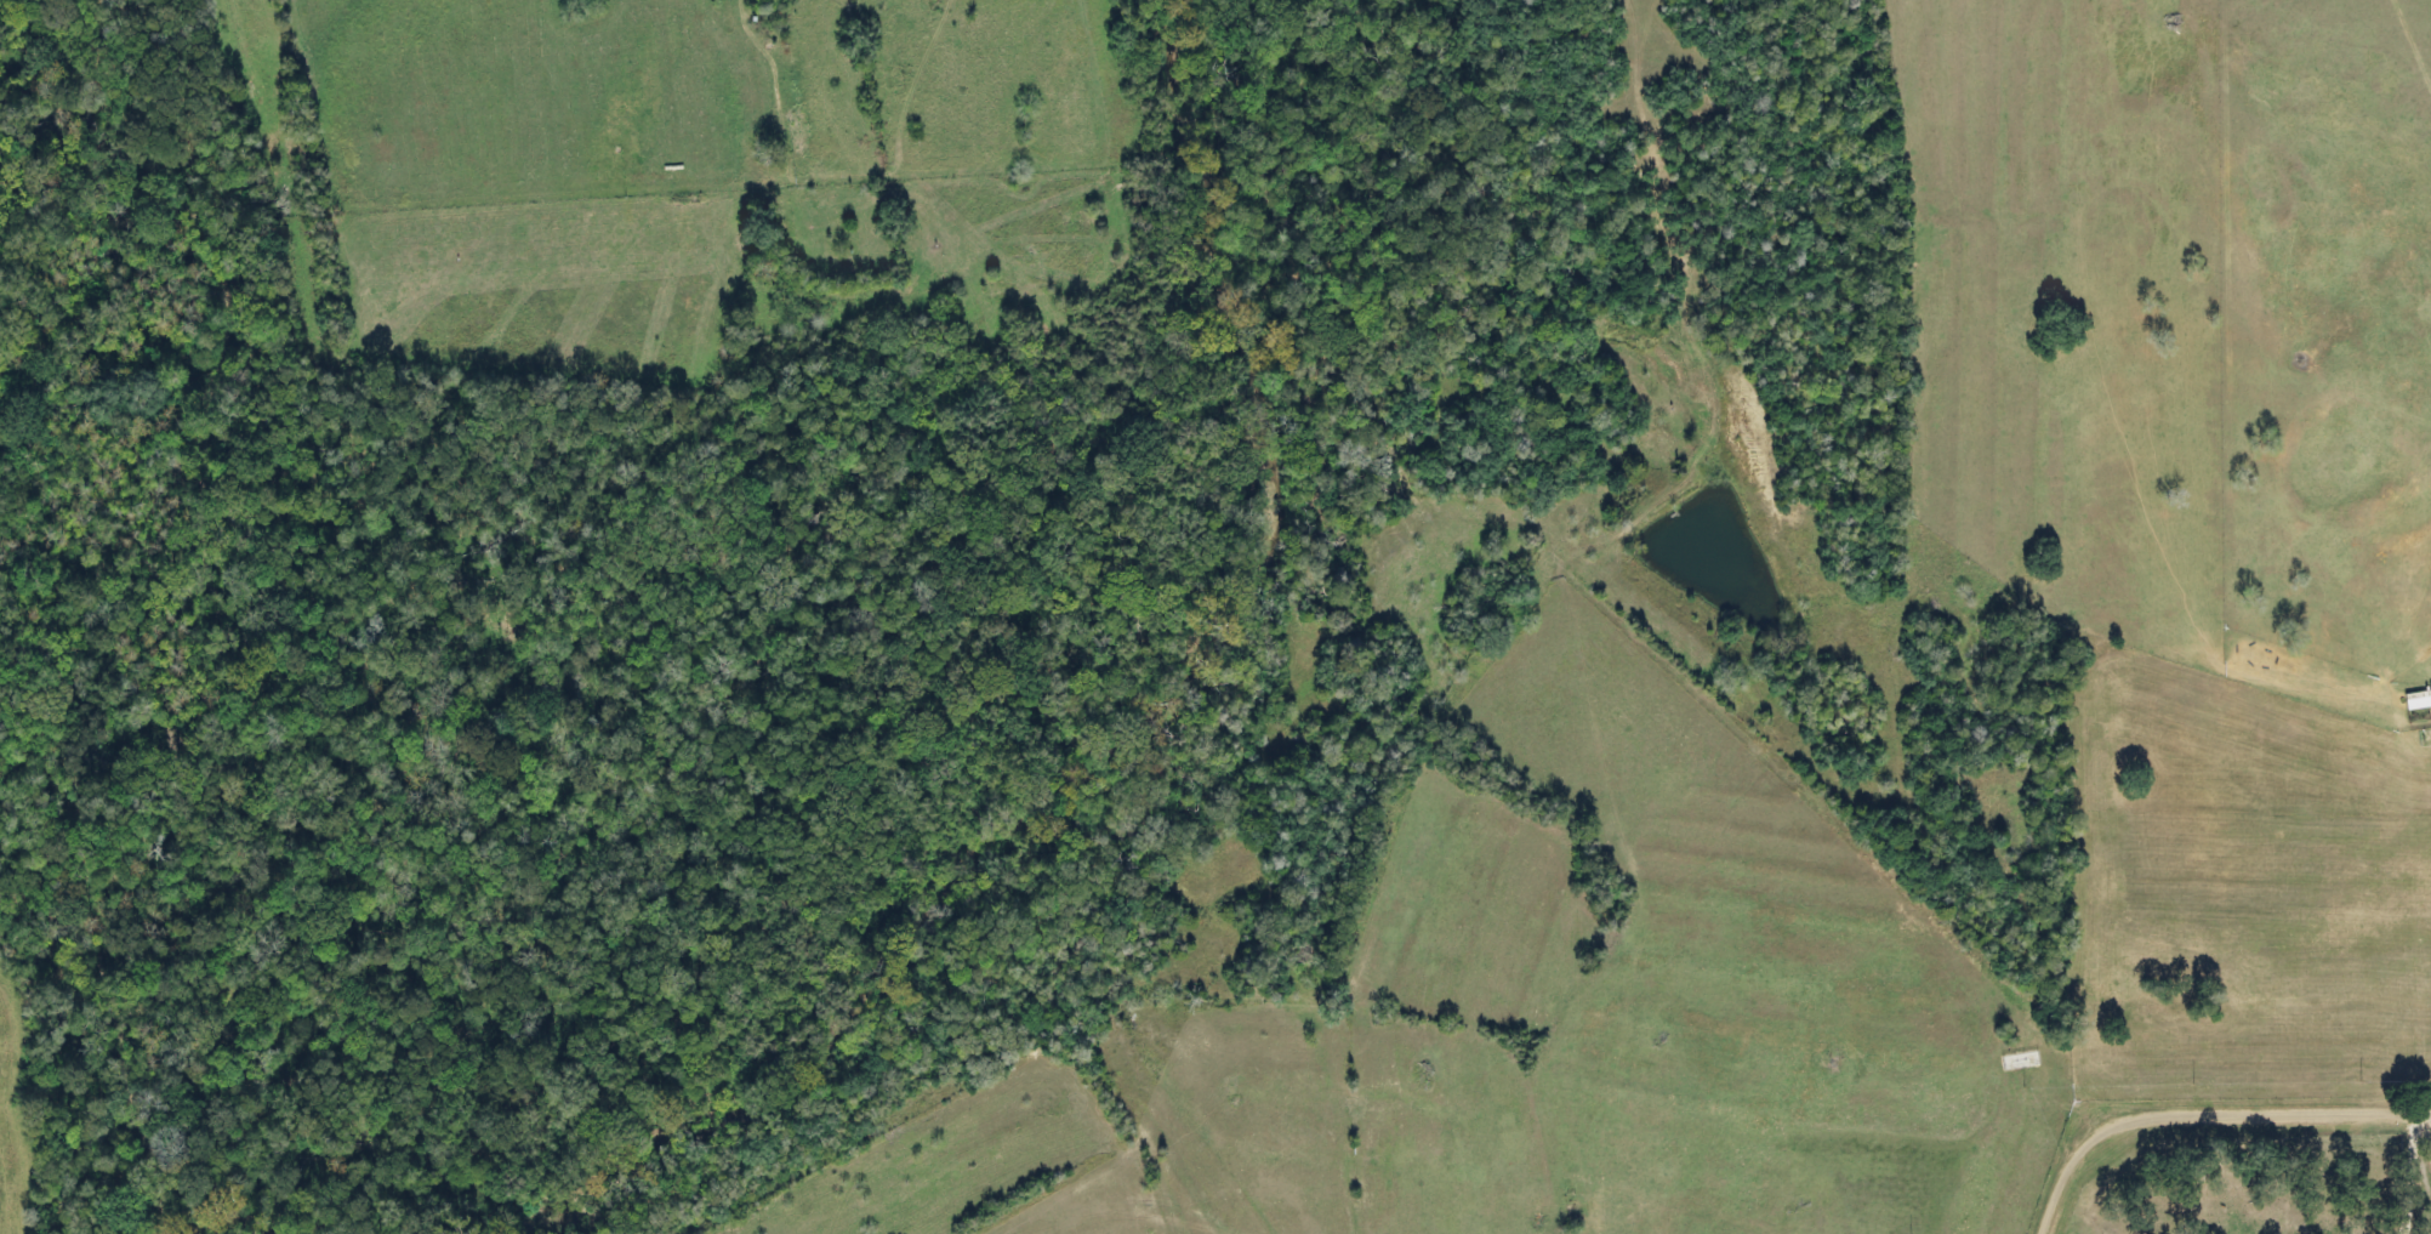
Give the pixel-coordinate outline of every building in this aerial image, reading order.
[(2405,693),(2408,709),(2430,706),(2430,689),(2405,693)]
